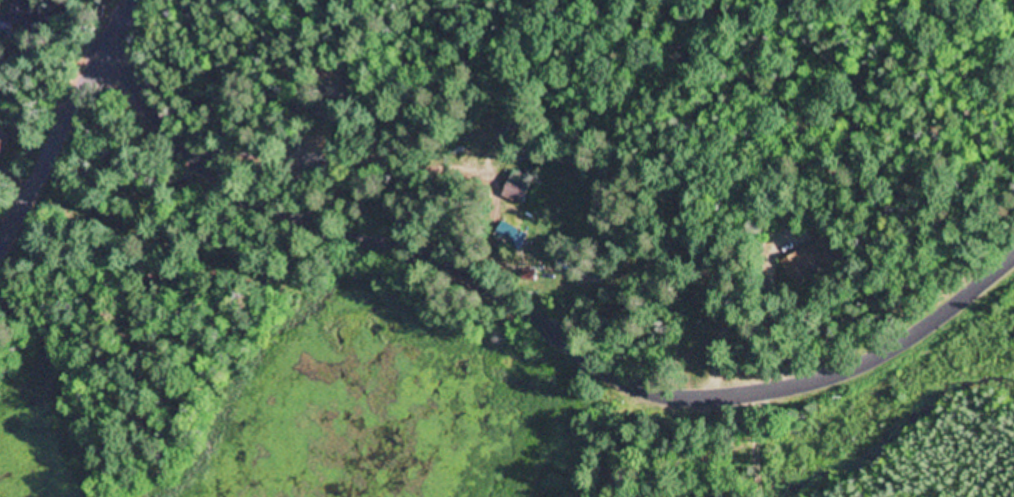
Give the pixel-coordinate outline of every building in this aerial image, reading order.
[(26,0),(14,0),(8,21),(29,26),(36,3),(26,0)] [(524,206),(535,179),(514,171),(504,198),(524,206)] [(526,249),(532,233),(508,224),(502,240),(526,249)] [(782,260),(796,288),(843,265),(829,236),(782,260)] [(539,280),(540,269),(527,269),(527,280),(539,280)]
